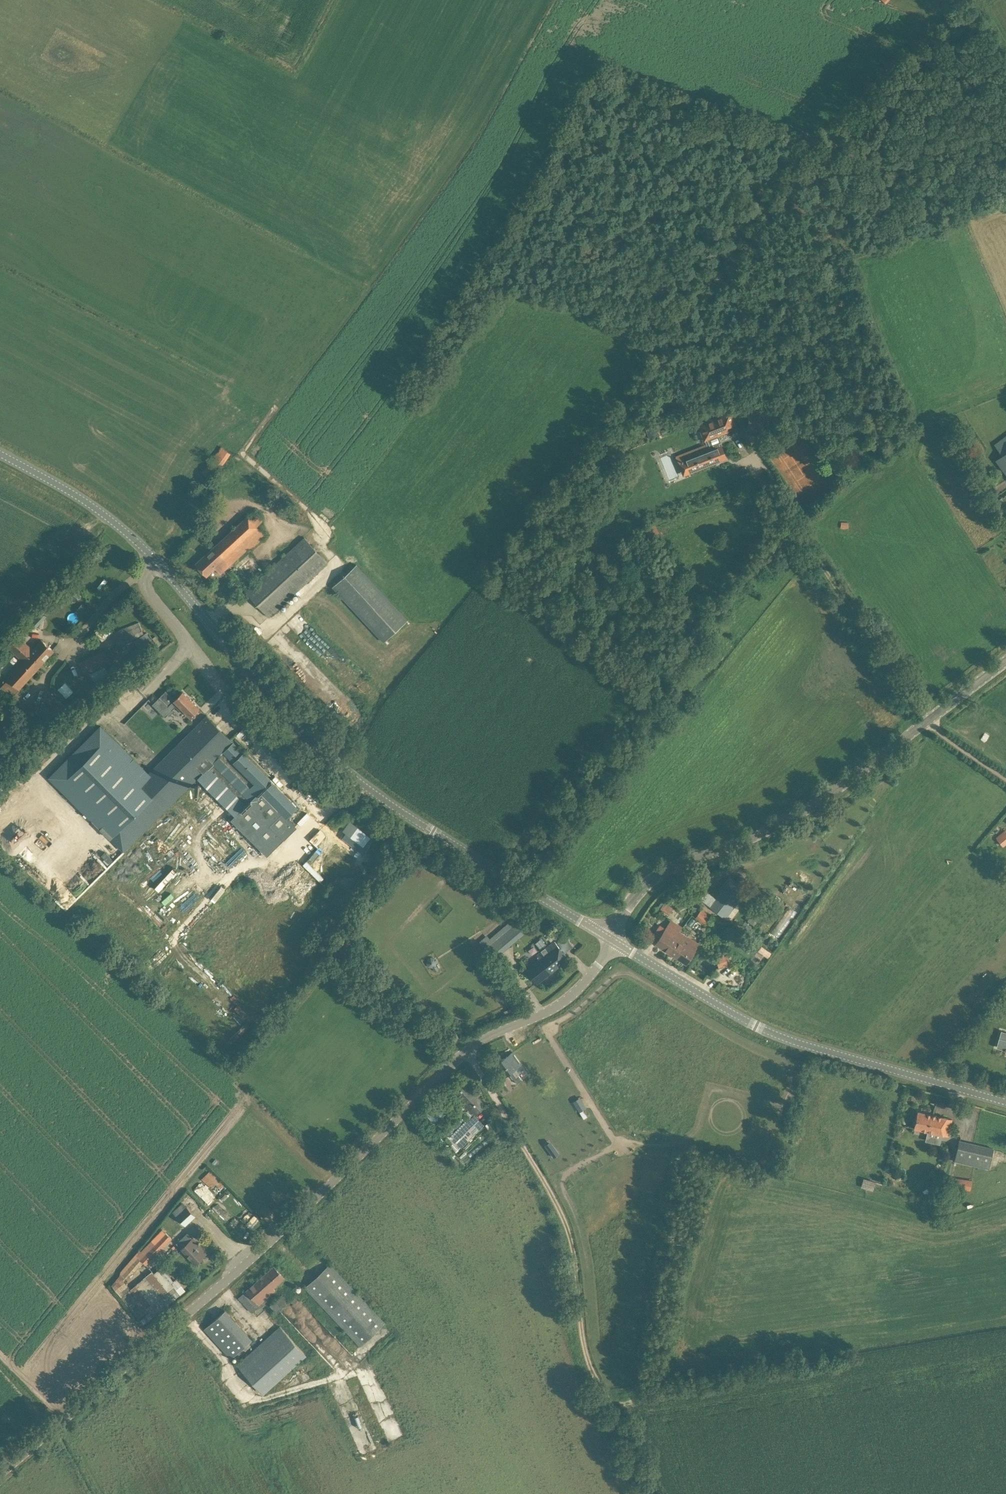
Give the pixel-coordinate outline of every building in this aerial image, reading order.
[(749,407),(750,426),(769,425),(768,406),(749,407)] [(679,462),(687,460),(691,471),(727,458),(721,445),(720,445),(716,435),(737,427),(733,418),(731,411),(699,424),(705,440),(707,439),(709,443),(676,456),(679,462)] [(656,426),(647,430),(650,438),(659,434),(656,426)] [(829,483),(801,436),(785,446),(814,493),(829,483)] [(203,473),(211,479),(230,453),(222,447),(203,473)] [(996,459),(1005,473),(1005,452),(996,459)] [(195,563),(207,576),(215,568),(221,573),(249,548),(250,549),(265,535),(258,527),(264,521),(256,513),(250,518),(247,515),(195,563)] [(246,591),(269,616),(328,562),(305,537),(246,591)] [(333,588),(383,643),(407,621),(357,566),(333,588)] [(84,604),(77,612),(84,618),(91,610),(84,604)] [(44,617),(41,627),(50,630),(53,620),(44,617)] [(113,633),(118,644),(144,634),(139,622),(113,633)] [(0,688),(0,690),(10,699),(54,650),(42,639),(33,649),(16,634),(7,645),(22,659),(6,676),(8,679),(0,688)] [(138,646),(144,654),(156,645),(149,637),(138,646)] [(103,653),(79,663),(85,677),(109,666),(103,653)] [(66,682),(59,688),(66,697),(73,690),(66,682)] [(153,703),(165,716),(176,706),(183,713),(185,710),(191,716),(200,708),(183,691),(175,699),(166,690),(153,703)] [(101,726),(50,777),(123,851),(198,777),(233,741),(207,715),(148,774),(101,726)] [(233,741),(198,777),(235,815),(231,819),(266,854),(295,825),(287,817),(298,806),(233,741)] [(299,786),(305,792),(309,787),(304,782),(299,786)] [(990,855),(1005,842),(1005,831),(1005,830),(983,848),(990,855)] [(246,868),(241,873),(259,891),(264,886),(246,868)] [(710,905),(725,917),(745,891),(730,879),(710,905)] [(661,910),(669,914),(672,909),(664,904),(661,910)] [(702,910),(696,918),(705,925),(711,917),(702,910)] [(523,917),(486,948),(494,958),(531,927),(523,917)] [(656,943),(671,952),(678,942),(674,939),(675,938),(678,933),(682,927),(671,920),(656,943)] [(678,942),(671,952),(687,963),(695,951),(683,943),(687,936),(681,932),(680,934),(678,933),(675,938),(674,939),(678,942)] [(527,969),(537,982),(568,958),(556,942),(537,957),(539,960),(527,969)] [(721,967),(733,963),(730,953),(718,957),(721,967)] [(993,1041),(1005,1045),(1005,1029),(997,1026),(994,1033),(995,1034),(993,1041)] [(444,1039),(449,1045),(459,1037),(455,1031),(444,1039)] [(509,1072),(517,1083),(522,1079),(515,1068),(521,1063),(513,1052),(497,1063),(505,1075),(509,1072)] [(450,1090),(474,1115),(485,1105),(461,1079),(450,1090)] [(914,1128),(948,1135),(950,1128),(952,1119),(918,1111),(916,1120),(914,1128)] [(454,1136),(463,1145),(484,1125),(474,1116),(454,1136)] [(554,1156),(560,1153),(553,1140),(547,1143),(554,1156)] [(955,1161),(988,1169),(991,1158),(993,1148),(959,1140),(957,1150),(955,1161)] [(202,1178),(212,1189),(221,1180),(211,1169),(202,1178)] [(953,1177),(951,1187),(973,1190),(975,1180),(953,1177)] [(858,1187),(872,1189),(873,1180),(860,1178),(858,1187)] [(183,1203),(173,1212),(186,1225),(195,1217),(183,1203)] [(141,1257),(141,1258),(135,1253),(132,1258),(142,1266),(145,1263),(146,1264),(171,1238),(163,1229),(138,1254),(141,1257)] [(182,1248),(196,1263),(207,1252),(193,1237),(182,1248)] [(305,1287),(360,1345),(385,1322),(330,1264),(305,1287)] [(276,1290),(274,1287),(285,1277),(274,1265),(239,1297),(252,1311),(276,1290)] [(271,1305),(278,1312),(290,1301),(283,1294),(271,1305)] [(204,1328),(232,1359),(253,1340),(225,1310),(204,1328)] [(239,1364),(265,1392),(307,1354),(280,1325),(239,1364)]
